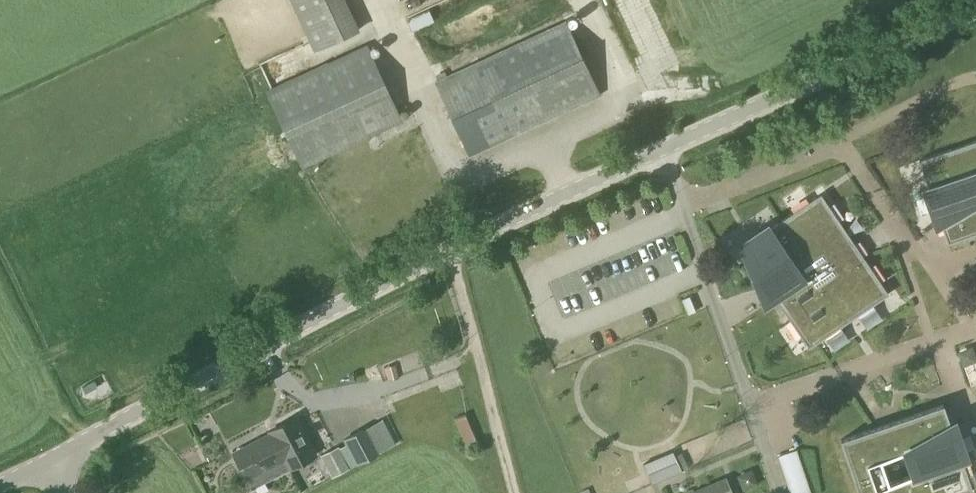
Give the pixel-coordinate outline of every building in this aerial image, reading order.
[(313,53),(360,31),(345,0),(289,0),(313,53)] [(429,11),(444,8),(442,0),(426,0),(429,11)] [(434,83),(470,157),(599,96),(566,22),(434,83)] [(267,91),(302,169),(402,123),(366,46),(267,91)] [(923,161),(931,186),(923,188),(938,232),(943,229),(948,245),(960,241),(975,236),(975,143),(923,161)] [(887,295),(820,195),(740,249),(807,349),(887,295)] [(669,257),(680,252),(674,237),(662,242),(669,257)] [(839,438),(857,492),(957,492),(967,490),(968,492),(975,492),(975,454),(964,458),(955,432),(952,433),(942,405),(886,423),(839,438)] [(454,420),(467,451),(478,445),(465,414),(454,420)] [(296,418),(270,432),(272,434),(290,468),(315,455),(296,418)] [(382,455),(368,427),(345,439),(359,467),(382,455)] [(272,434),(234,454),(252,488),(290,468),(272,434)] [(795,449),(776,456),(789,492),(810,492),(795,449)] [(642,465),(650,485),(681,472),(672,452),(642,465)] [(727,479),(693,492),(733,492),(727,479)]
